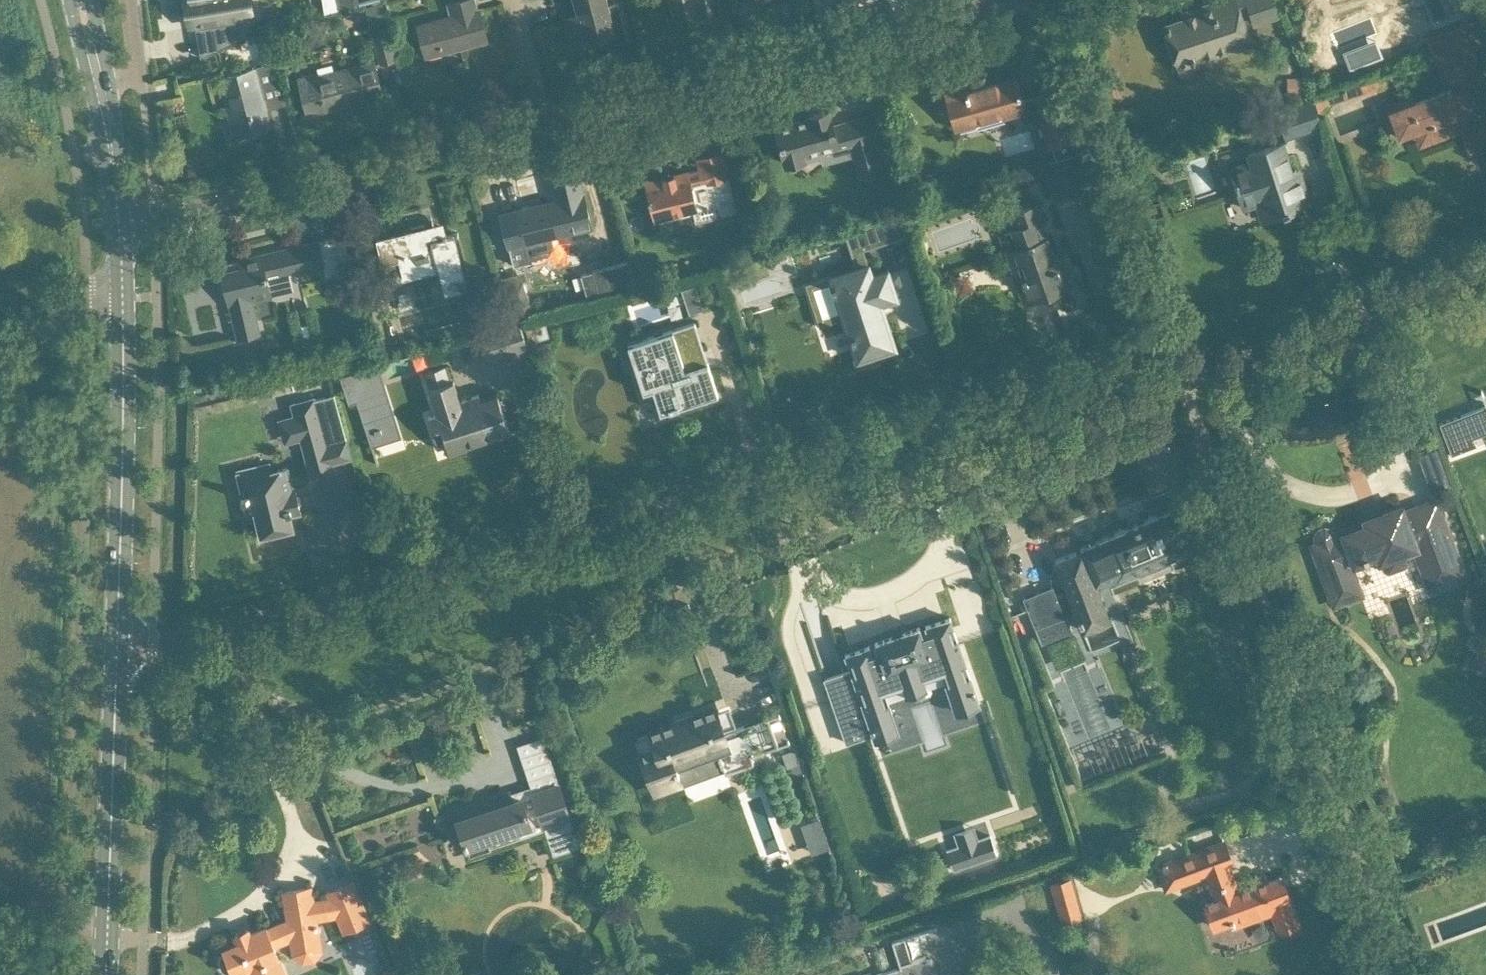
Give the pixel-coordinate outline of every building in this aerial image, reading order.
[(187,14),(193,13),(195,24),(200,57),(245,36),(242,17),(253,15),(250,0),(185,0),(187,14)] [(339,8),(360,3),(359,0),(337,0),(339,8)] [(421,37),(426,56),(487,40),(479,9),(477,9),(475,0),(462,0),(449,3),(452,16),(417,25),(421,37)] [(576,12),(564,16),(573,47),(583,45),(583,44),(611,37),(612,43),(627,39),(617,1),(608,3),(607,0),(573,0),(576,12)] [(672,2),(677,21),(710,13),(707,0),(672,0),(672,2)] [(1211,55),(1248,43),(1243,27),(1246,26),(1241,11),(1248,9),(1253,24),(1277,16),(1272,0),(1236,0),(1234,1),(1234,0),(1224,0),(1193,10),(1195,16),(1165,26),(1177,61),(1191,56),(1192,61),(1211,55)] [(365,6),(370,26),(387,22),(382,2),(365,6)] [(388,31),(374,35),(381,61),(396,58),(388,31)] [(264,64),(276,61),(268,32),(256,35),(264,64)] [(1403,125),(1413,151),(1473,128),(1485,162),(1485,74),(1475,47),(1437,62),(1450,95),(1426,105),(1429,114),(1403,125)] [(1346,53),(1351,66),(1364,61),(1359,48),(1346,53)] [(299,78),(301,88),(306,107),(324,103),(325,108),(350,102),(351,105),(382,97),(373,62),(318,77),(317,73),(299,78)] [(254,69),(244,71),(225,77),(232,105),(228,106),(236,136),(269,127),(254,69)] [(1302,77),(1287,78),(1287,96),(1302,95),(1302,77)] [(966,85),(946,91),(956,126),(1003,114),(1003,115),(1023,110),(1027,124),(1032,122),(1040,120),(1048,148),(1052,147),(1056,159),(1079,152),(1075,138),(1070,139),(1057,90),(1022,99),(1016,78),(968,92),(966,85)] [(1314,98),(1275,110),(1280,124),(1285,139),(1323,126),(1319,112),(1314,98)] [(776,127),(786,164),(803,159),(804,162),(822,157),(821,150),(853,141),(848,126),(834,130),(828,110),(809,115),(810,118),(776,127)] [(884,152),(880,138),(852,146),(856,160),(884,152)] [(1282,143),(1267,148),(1248,154),(1251,162),(1229,169),(1235,188),(1237,188),(1244,208),(1264,201),(1269,216),(1282,212),(1283,213),(1289,211),(1289,209),(1307,204),(1297,172),(1292,174),(1282,143)] [(655,217),(703,205),(704,207),(708,206),(707,204),(718,202),(721,216),(738,212),(723,152),(697,159),(699,170),(688,173),(687,172),(673,176),(673,174),(664,176),(664,178),(646,182),(650,196),(648,197),(649,201),(651,201),(655,217)] [(1068,156),(1045,163),(1057,201),(1080,194),(1068,156)] [(507,213),(502,219),(507,238),(509,246),(513,264),(532,260),(528,242),(592,226),(587,207),(586,207),(583,194),(585,194),(584,193),(582,193),(577,171),(551,177),(556,200),(515,210),(515,211),(507,213)] [(998,177),(1003,191),(1018,187),(1013,172),(998,177)] [(1040,221),(1044,219),(1038,201),(1018,209),(1019,213),(1008,216),(1013,229),(1009,231),(1016,250),(1018,250),(1035,298),(1070,286),(1061,260),(1055,262),(1040,221)] [(847,271),(831,276),(832,278),(833,282),(831,283),(834,290),(835,289),(843,314),(850,334),(858,358),(873,353),(874,353),(888,349),(887,346),(892,345),(887,328),(888,328),(885,321),(879,303),(881,302),(891,298),(896,296),(892,285),(893,284),(888,268),(872,273),(864,249),(906,235),(898,210),(843,228),(855,267),(846,270),(847,271)] [(379,240),(384,259),(400,255),(404,274),(437,267),(443,290),(465,285),(453,234),(447,235),(446,233),(444,233),(443,228),(414,236),(413,231),(377,240),(377,241),(379,240)] [(237,338),(257,333),(260,332),(252,300),(271,295),(267,279),(324,266),(318,240),(239,259),(241,267),(221,271),(237,338)] [(509,285),(521,319),(534,315),(522,281),(509,285)] [(469,322),(472,332),(485,329),(483,318),(469,322)] [(526,326),(531,342),(549,336),(544,320),(526,326)] [(478,335),(487,361),(528,347),(519,321),(478,335)] [(695,322),(628,343),(644,391),(653,388),(660,411),(718,393),(695,322)] [(401,375),(429,366),(424,349),(396,357),(401,375)] [(428,415),(430,420),(436,439),(444,436),(450,452),(467,447),(466,445),(510,431),(497,393),(480,399),(479,394),(460,400),(453,379),(449,381),(445,366),(425,372),(430,387),(429,387),(437,413),(428,415)] [(366,368),(338,377),(347,404),(355,401),(365,432),(391,423),(379,387),(372,389),(366,368)] [(314,396),(291,403),(295,416),(301,414),(307,435),(301,436),(312,477),(334,470),(332,463),(351,457),(334,392),(315,398),(314,396)] [(1452,457),(1479,446),(1476,439),(1485,435),(1485,404),(1438,423),(1452,457)] [(270,463),(237,470),(243,495),(241,496),(242,500),(244,500),(248,514),(255,512),(260,535),(293,527),(290,514),(301,511),(299,503),(297,504),(295,496),(297,495),(295,487),(292,488),(288,467),(272,471),(270,463)] [(1430,589),(1465,577),(1437,500),(1404,512),(1402,507),(1365,520),(1368,526),(1334,538),(1333,534),(1332,532),(1330,531),(1329,530),(1327,529),(1324,529),(1320,530),(1319,532),(1318,533),(1317,534),(1317,536),(1316,537),(1317,540),(1324,558),(1318,560),(1334,604),(1361,594),(1350,565),(1375,556),(1378,564),(1382,563),(1384,571),(1389,573),(1405,567),(1407,562),(1404,552),(1415,547),(1430,589)] [(1118,577),(1143,567),(1144,568),(1149,571),(1160,566),(1162,561),(1161,559),(1186,549),(1170,509),(1102,537),(1102,538),(1080,547),(1080,549),(1055,559),(1068,591),(1056,595),(1052,586),(1024,598),(1035,626),(1034,626),(1039,637),(1043,635),(1045,639),(1072,629),(1066,615),(1076,611),(1083,629),(1111,618),(1097,584),(1117,575),(1118,577)] [(899,732),(885,691),(942,671),(956,713),(980,704),(950,617),(926,625),(927,628),(920,631),(919,626),(903,632),(891,636),(892,636),(875,641),(877,645),(870,648),(869,644),(845,653),(851,669),(824,678),(846,741),(872,732),(875,740),(899,732)] [(1095,637),(1097,643),(1118,638),(1113,619),(1103,622),(1106,634),(1095,637)] [(1485,676),(1485,636),(1484,635),(1468,666),(1485,676)] [(750,756),(779,746),(790,741),(779,713),(768,718),(724,734),(714,708),(649,731),(656,747),(640,752),(655,791),(682,781),(676,765),(717,750),(726,773),(753,763),(750,756)] [(795,747),(781,753),(786,767),(801,762),(795,747)] [(725,770),(684,784),(689,800),(730,786),(725,770)] [(445,812),(452,831),(454,839),(463,836),(470,855),(491,848),(488,839),(531,824),(529,821),(541,817),(554,854),(579,845),(570,818),(571,818),(559,783),(532,792),(533,793),(512,800),(509,791),(445,812)] [(1402,822),(1397,834),(1410,839),(1415,828),(1402,822)] [(996,854),(990,835),(948,849),(955,868),(996,854)] [(1225,841),(1161,864),(1170,889),(1207,875),(1217,901),(1207,905),(1214,926),(1230,921),(1231,922),(1234,921),(1235,926),(1253,919),(1251,913),(1270,906),(1280,930),(1298,923),(1281,876),(1238,892),(1228,863),(1232,862),(1225,841)] [(237,939),(239,942),(224,948),(226,952),(221,954),(218,959),(223,970),(228,972),(233,969),(235,973),(248,967),(252,974),(286,974),(274,945),(294,937),(317,933),(315,920),(336,917),(342,932),(371,921),(354,878),(325,890),(327,896),(311,899),(310,888),(284,892),(289,921),(267,930),(265,927),(250,933),(248,929),(235,934),(237,939)] [(1071,879),(1052,884),(1057,903),(1076,898),(1071,879)] [(930,954),(926,956),(926,955),(911,960),(904,938),(919,934),(925,932),(936,928),(936,927),(892,941),(899,964),(900,967),(873,974),(936,974),(930,954)]
